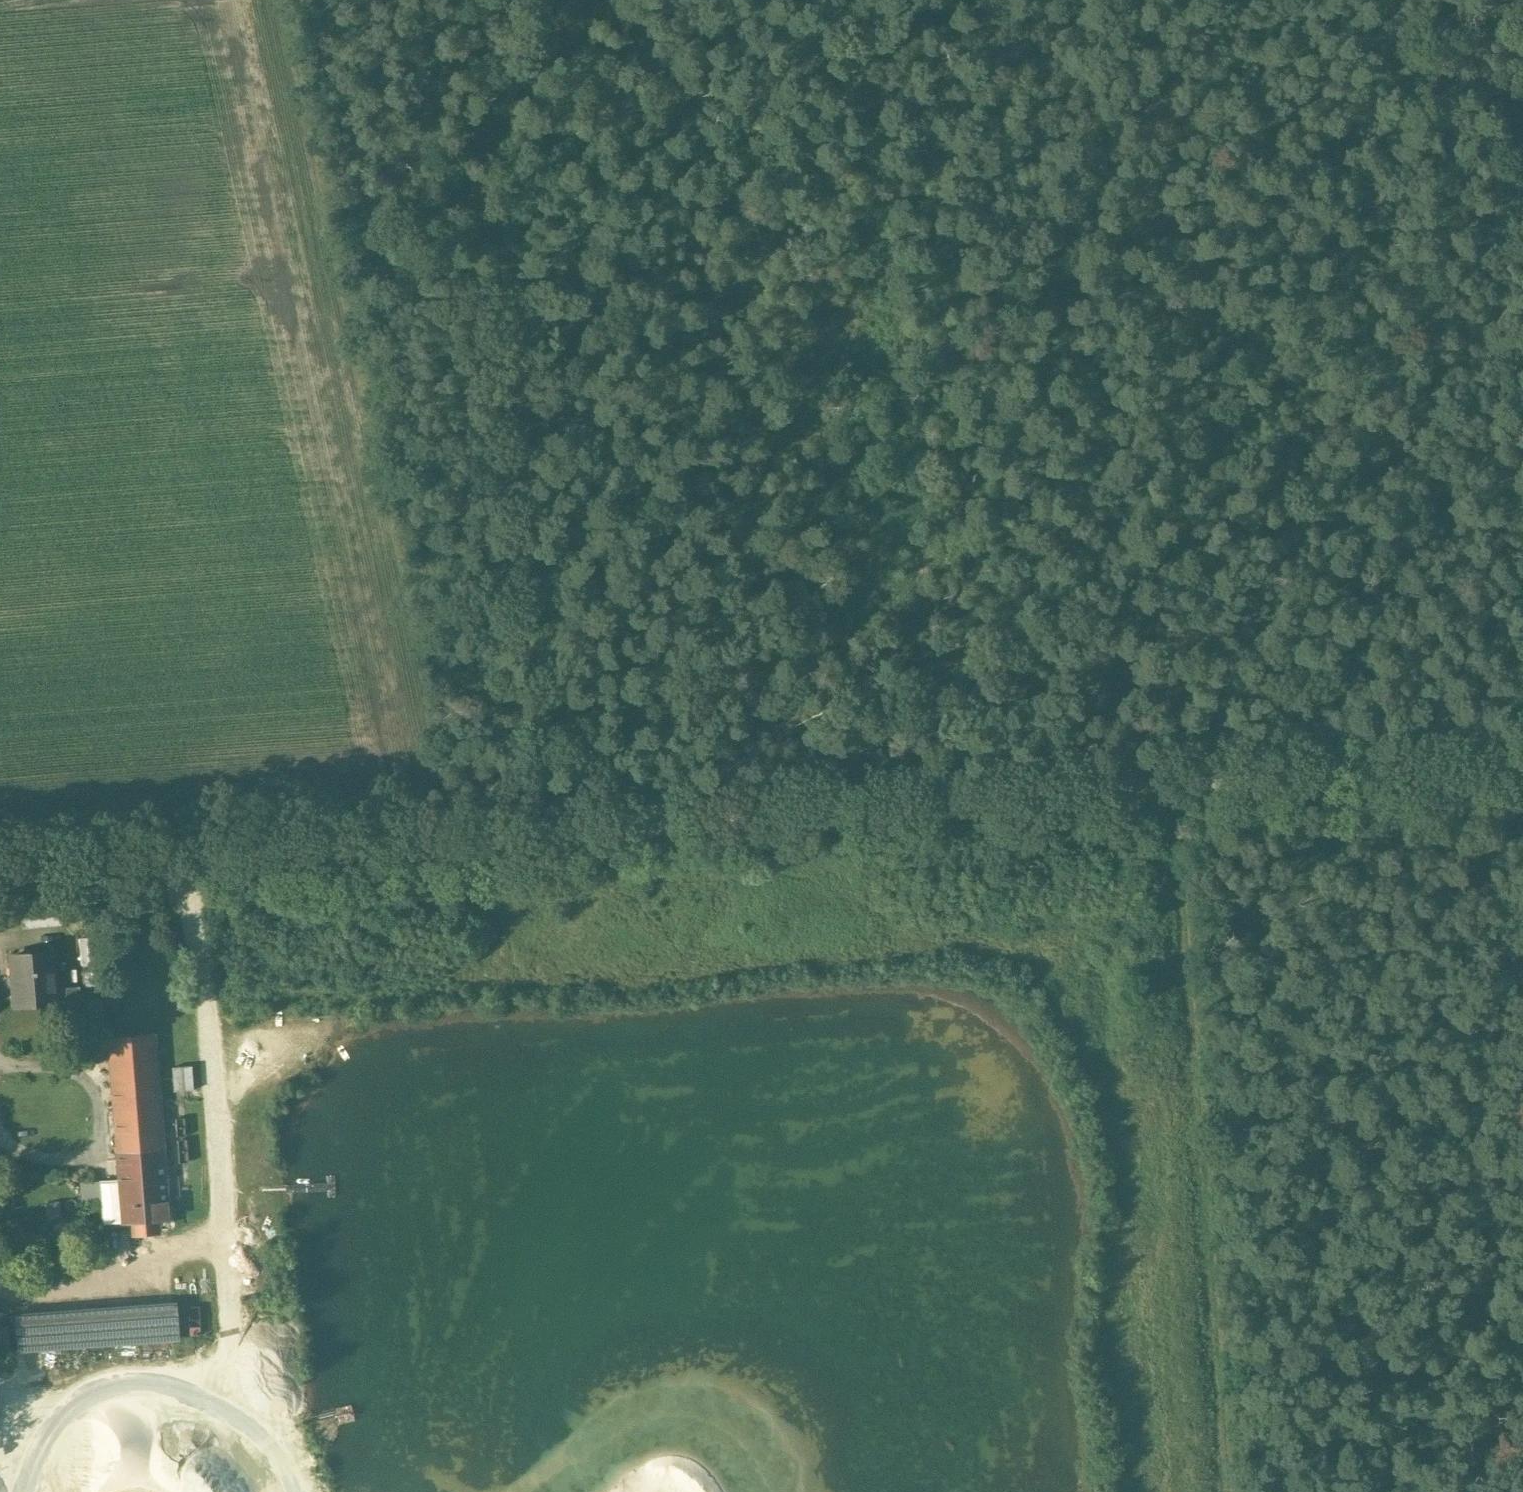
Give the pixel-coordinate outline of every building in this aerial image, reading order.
[(53,953),(11,957),(15,1006),(57,1003),(57,1002),(81,1000),(79,988),(56,990),(53,953)] [(154,1034),(109,1037),(120,1180),(100,1181),(103,1224),(168,1220),(154,1034)] [(176,1301),(16,1313),(19,1349),(176,1338),(179,1338),(176,1301)] [(13,1348),(12,1323),(0,1323),(0,1334),(1,1349),(13,1348)]
